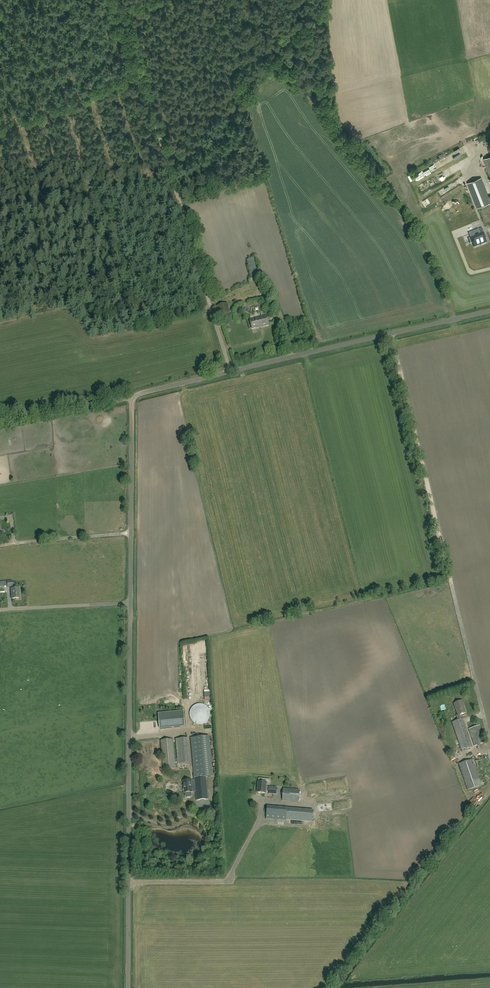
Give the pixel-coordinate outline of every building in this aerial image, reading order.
[(422,171),(427,169),(426,168),(414,173),(416,179),(424,175),(422,171)] [(488,196),(481,178),(467,183),(476,208),(489,203),(489,196),(488,196)] [(443,195),(440,190),(427,199),(430,204),(443,195)] [(474,247),(486,242),(485,239),(486,238),(484,233),(480,234),(478,229),(469,233),(471,238),(469,239),(470,244),(473,243),(474,247)] [(255,258),(247,259),(251,276),(259,274),(255,258)] [(241,291),(242,297),(253,294),(252,288),(241,291)] [(232,310),(229,311),(227,304),(216,307),(219,317),(233,314),(232,310)] [(255,319),(250,320),(252,329),(262,326),(262,327),(269,325),(267,316),(255,319)] [(19,588),(11,589),(11,599),(19,598),(19,588)] [(458,720),(452,722),(462,751),(472,747),(463,719),(461,719),(460,715),(466,713),(462,701),(454,704),(458,715),(456,716),(458,720)] [(210,717),(210,714),(210,712),(209,709),(207,707),(205,705),(202,704),(200,704),(197,704),(195,705),(192,707),(191,709),(190,712),(189,714),(190,717),(191,719),(192,721),(195,723),(197,724),(200,724),(202,724),(205,723),(207,721),(209,719),(210,717)] [(161,727),(185,725),(184,711),(160,712),(161,727)] [(479,726),(468,729),(474,747),(486,743),(479,726)] [(191,780),(183,781),(184,793),(185,793),(185,797),(186,797),(190,797),(191,796),(191,792),(192,792),(195,792),(196,801),(208,800),(205,777),(213,776),(209,736),(191,738),(195,786),(191,786),(191,780)] [(187,738),(176,739),(178,764),(190,763),(187,738)] [(173,740),(161,741),(163,770),(175,769),(173,740)] [(481,786),(472,760),(459,764),(468,790),(481,786)] [(258,782),(257,792),(265,793),(265,792),(268,793),(268,794),(276,794),(277,788),(269,787),(266,787),(266,783),(269,783),(270,780),(258,778),(258,782)] [(283,789),(282,801),(298,802),(299,790),(283,789)] [(313,810),(287,808),(267,806),(266,818),(286,820),(286,819),(312,821),(313,810)]
